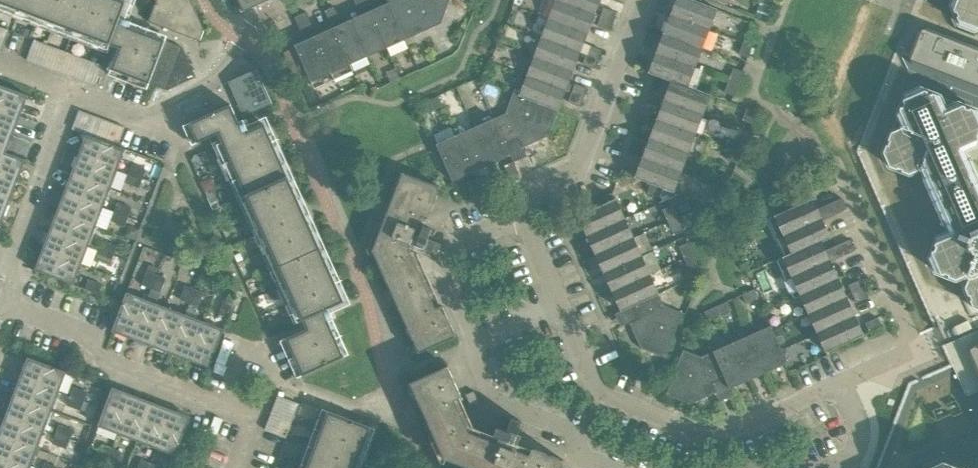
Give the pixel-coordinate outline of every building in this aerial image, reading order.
[(126,2),(122,0),(0,0),(0,3),(119,48),(109,75),(147,89),(149,84),(166,90),(195,77),(182,47),(128,27),(130,22),(119,18),(126,2)] [(190,0),(156,0),(148,22),(199,41),(204,30),(190,0)] [(246,0),(235,5),(233,9),(236,15),(268,0),(246,0)] [(364,0),(354,0),(358,10),(367,6),(364,0)] [(450,0),(386,0),(387,3),(404,40),(441,23),(450,0)] [(587,33),(594,14),(556,0),(549,19),(587,33)] [(599,0),(556,0),(594,14),(599,0)] [(717,9),(693,0),(676,0),(671,14),(709,29),(717,9)] [(959,24),(974,30),(977,28),(977,0),(949,0),(959,24)] [(404,40),(387,3),(370,11),(386,48),(404,40)] [(339,19),(334,7),(324,11),(330,23),(339,19)] [(613,21),(616,12),(604,8),(600,17),(613,21)] [(386,48),(370,11),(351,20),(368,57),(386,48)] [(349,65),(332,28),(316,36),(305,12),(294,17),(305,40),(294,45),(311,82),(349,65)] [(702,48),(709,29),(671,14),(664,34),(702,48)] [(609,31),(613,21),(600,17),(597,26),(609,31)] [(580,52),(587,33),(549,19),(541,38),(580,52)] [(368,57),(351,20),(332,28),(349,65),(368,57)] [(917,30),(907,56),(910,64),(977,90),(977,47),(925,27),(917,30)] [(752,46),(757,33),(748,30),(743,42),(752,46)] [(695,67),(702,48),(664,34),(657,53),(695,67)] [(572,71),(580,52),(541,38),(534,57),(572,71)] [(37,65),(45,44),(34,40),(26,61),(37,65)] [(748,58),(752,46),(743,42),(738,54),(748,58)] [(49,69),(56,49),(45,44),(37,65),(49,69)] [(598,59),(602,50),(589,46),(586,55),(598,59)] [(60,73),(68,53),(56,49),(49,69),(60,73)] [(71,78),(79,57),(68,53),(60,73),(71,78)] [(687,86),(695,67),(657,53),(649,73),(671,81),(672,80),(687,86)] [(595,69),(598,59),(586,55),(582,64),(595,69)] [(83,82),(90,62),(79,57),(71,78),(83,82)] [(565,90),(572,71),(534,57),(527,76),(565,90)] [(94,86),(102,66),(90,62),(83,82),(94,86)] [(738,84),(742,72),(733,68),(728,80),(738,84)] [(272,104),(256,69),(227,82),(243,117),(272,104)] [(558,110),(565,90),(527,76),(520,94),(520,95),(558,110)] [(702,115),(710,94),(687,86),(672,80),(671,81),(664,100),(702,115)] [(733,96),(738,84),(728,80),(724,92),(733,96)] [(584,98),(587,88),(575,84),(571,93),(584,98)] [(28,95),(0,85),(0,108),(20,116),(28,95)] [(970,156),(966,158),(963,150),(975,144),(977,138),(977,113),(977,111),(919,88),(905,94),(883,152),(889,166),(909,174),(921,168),(925,176),(921,178),(943,226),(946,224),(949,231),(936,237),(929,258),(935,271),(955,279),(968,273),(969,275),(964,288),(973,307),(977,309),(977,175),(970,156)] [(548,136),(558,110),(520,95),(520,94),(513,92),(505,113),(493,118),(505,144),(518,138),(522,148),(548,136)] [(580,107),(584,98),(571,93),(568,102),(580,107)] [(695,134),(702,115),(664,100),(657,119),(695,134)] [(344,301),(264,124),(247,131),(243,121),(238,123),(230,105),(185,125),(194,144),(218,133),(230,160),(219,165),(226,182),(237,177),(306,329),(285,338),(302,375),(344,357),(328,321),(332,319),(327,309),(344,301)] [(20,116),(0,108),(0,129),(13,134),(20,116)] [(751,124),(756,112),(747,108),(742,120),(751,124)] [(83,133),(90,115),(79,111),(72,129),(83,133)] [(95,138),(102,119),(90,115),(83,133),(86,134),(95,138)] [(505,144),(493,118),(474,127),(491,164),(510,155),(505,144)] [(106,142),(113,123),(102,119),(95,138),(106,142)] [(688,153),(695,134),(657,119),(650,138),(688,153)] [(118,146),(124,127),(113,123),(106,142),(118,146)] [(491,164),(474,127),(455,136),(472,173),(491,164)] [(13,134),(0,129),(0,153),(5,155),(6,153),(13,134)] [(117,169),(125,149),(118,146),(106,142),(95,138),(86,134),(78,155),(117,169)] [(472,173),(455,136),(436,144),(452,181),(472,173)] [(741,151),(746,139),(736,136),(732,148),(741,151)] [(681,172),(688,153),(650,138),(643,157),(681,172)] [(736,163),(741,151),(732,148),(727,160),(736,163)] [(25,160),(6,153),(5,155),(0,153),(0,173),(17,180),(25,160)] [(110,188),(117,169),(78,155),(71,173),(110,188)] [(673,192),(681,172),(643,157),(635,178),(650,183),(647,193),(659,198),(663,188),(673,192)] [(518,174),(513,162),(504,166),(509,178),(518,174)] [(142,179),(146,170),(132,164),(129,174),(142,179)] [(435,309),(408,249),(421,216),(428,218),(440,187),(394,170),(392,175),(394,179),(405,184),(403,190),(396,187),(383,222),(378,221),(374,222),(370,234),(371,238),(376,240),(372,250),(386,282),(393,279),(396,285),(384,290),(383,294),(387,303),(391,304),(402,299),(405,305),(398,308),(412,338),(418,335),(421,341),(410,347),(408,351),(411,356),(455,336),(442,306),(435,309)] [(17,180),(0,173),(0,195),(10,199),(17,180)] [(110,188),(71,173),(64,192),(103,207),(110,188)] [(139,188),(142,179),(129,174),(125,183),(139,188)] [(727,189),(731,177),(722,174),(717,186),(727,189)] [(489,187),(484,175),(475,179),(480,191),(489,187)] [(480,191),(475,179),(466,183),(471,195),(480,191)] [(722,201),(727,189),(717,186),(713,198),(722,201)] [(96,227),(103,207),(64,192),(57,212),(96,227)] [(10,199),(0,195),(0,218),(3,219),(10,199)] [(830,238),(822,220),(846,209),(841,198),(817,209),(812,199),(775,216),(792,253),(783,257),(784,258),(820,241),(820,242),(830,238)] [(624,219),(615,199),(578,216),(587,235),(624,219)] [(128,217),(131,207),(117,202),(114,212),(128,217)] [(676,217),(671,205),(662,210),(667,221),(676,217)] [(88,246),(96,227),(57,212),(49,231),(88,246)] [(124,226),(128,217),(114,212),(111,221),(124,226)] [(682,229),(676,217),(667,221),(673,233),(682,229)] [(633,237),(624,219),(587,235),(596,254),(633,237)] [(441,244),(428,239),(431,229),(423,226),(416,246),(437,254),(441,244)] [(81,265),(88,246),(49,231),(42,251),(81,265)] [(604,272),(641,256),(633,237),(596,254),(604,272)] [(837,278),(830,261),(855,250),(850,239),(824,251),(820,242),(820,241),(784,258),(800,294),(837,278)] [(113,255),(117,246),(103,241),(100,250),(113,255)] [(693,254),(688,243),(678,247),(684,259),(693,254)] [(110,264),(113,255),(100,250),(96,259),(110,264)] [(74,285),(81,265),(42,251),(35,270),(74,285)] [(698,266),(693,254),(684,259),(689,271),(698,266)] [(649,274),(641,256),(604,272),(612,291),(649,274)] [(151,289),(156,275),(147,271),(141,285),(151,289)] [(658,294),(649,274),(612,291),(621,311),(633,306),(658,294)] [(160,292),(165,278),(156,275),(151,289),(160,292)] [(846,297),(837,278),(800,294),(809,314),(846,297)] [(99,294),(103,285),(88,280),(85,289),(99,294)] [(864,288),(860,280),(848,285),(852,294),(864,288)] [(189,303),(194,289),(185,286),(180,300),(189,303)] [(868,297),(864,288),(852,294),(856,303),(868,297)] [(198,307),(203,293),(194,289),(189,303),(198,307)] [(758,298),(754,289),(742,295),(746,304),(758,298)] [(132,339),(147,300),(126,292),(112,331),(132,339)] [(665,358),(682,312),(663,305),(658,294),(633,306),(639,318),(629,323),(640,348),(665,358)] [(854,316),(846,297),(809,314),(817,332),(854,316)] [(151,346),(166,307),(147,300),(132,339),(151,346)] [(228,318),(234,304),(224,300),(219,314),(228,318)] [(732,310),(728,301),(716,306),(720,316),(732,310)] [(720,316),(716,306),(704,312),(708,321),(720,316)] [(170,353),(185,314),(166,307),(151,346),(170,353)] [(189,361),(204,321),(185,314),(170,353),(189,361)] [(826,352),(863,335),(854,316),(817,332),(826,352)] [(881,327),(877,318),(865,323),(869,332),(881,327)] [(209,368),(224,329),(204,321),(189,361),(209,368)] [(787,363),(770,326),(751,334),(767,371),(787,363)] [(767,371),(751,334),(732,343),(749,380),(767,371)] [(968,354),(977,377),(977,342),(971,345),(968,354)] [(749,380),(732,343),(713,351),(724,377),(729,389),(749,380)] [(724,377),(713,351),(701,356),(683,350),(665,395),(690,404),(716,392),(711,383),(724,377)] [(59,392),(66,372),(27,357),(20,377),(59,392)] [(469,432),(454,399),(461,396),(447,366),(410,383),(411,385),(418,382),(423,394),(417,397),(430,427),(437,424),(439,430),(428,435),(427,439),(431,449),(435,450),(440,448),(444,459),(469,467),(561,467),(564,460),(532,448),(530,455),(469,432)] [(52,411),(59,392),(20,377),(13,396),(52,411)] [(84,401),(87,392),(73,387),(70,396),(84,401)] [(117,434),(132,394),(112,387),(97,426),(117,434)] [(137,441),(151,402),(132,394),(117,434),(137,441)] [(388,405),(385,395),(373,399),(377,409),(388,405)] [(44,430),(52,411),(13,396),(5,415),(44,430)] [(81,411),(84,401),(70,396),(66,406),(81,411)] [(294,415),(298,404),(278,396),(273,407),(294,415)] [(156,448),(171,409),(151,402),(137,441),(156,448)] [(289,427),(294,415),(273,407),(269,419),(289,427)] [(176,456),(187,427),(191,417),(171,409),(156,448),(176,456)] [(370,427),(327,411),(306,467),(355,467),(370,427)] [(44,430),(5,415),(0,429),(0,435),(37,449),(44,430)] [(514,443),(519,431),(522,422),(512,418),(507,431),(497,428),(494,436),(514,443)] [(285,438),(289,427),(269,419),(265,430),(285,438)] [(70,440),(73,430),(59,425),(56,434),(70,440)] [(193,450),(199,436),(188,432),(182,446),(193,450)] [(66,449),(70,440),(56,434),(52,444),(66,449)] [(37,449),(0,435),(0,457),(28,467),(30,467),(37,449)] [(107,463),(112,449),(103,445),(97,459),(107,463)] [(116,466),(121,452),(112,449),(107,463),(116,466)] [(0,457),(0,467),(28,467),(0,457)] [(150,463),(141,459),(138,467),(148,467),(150,463)]
